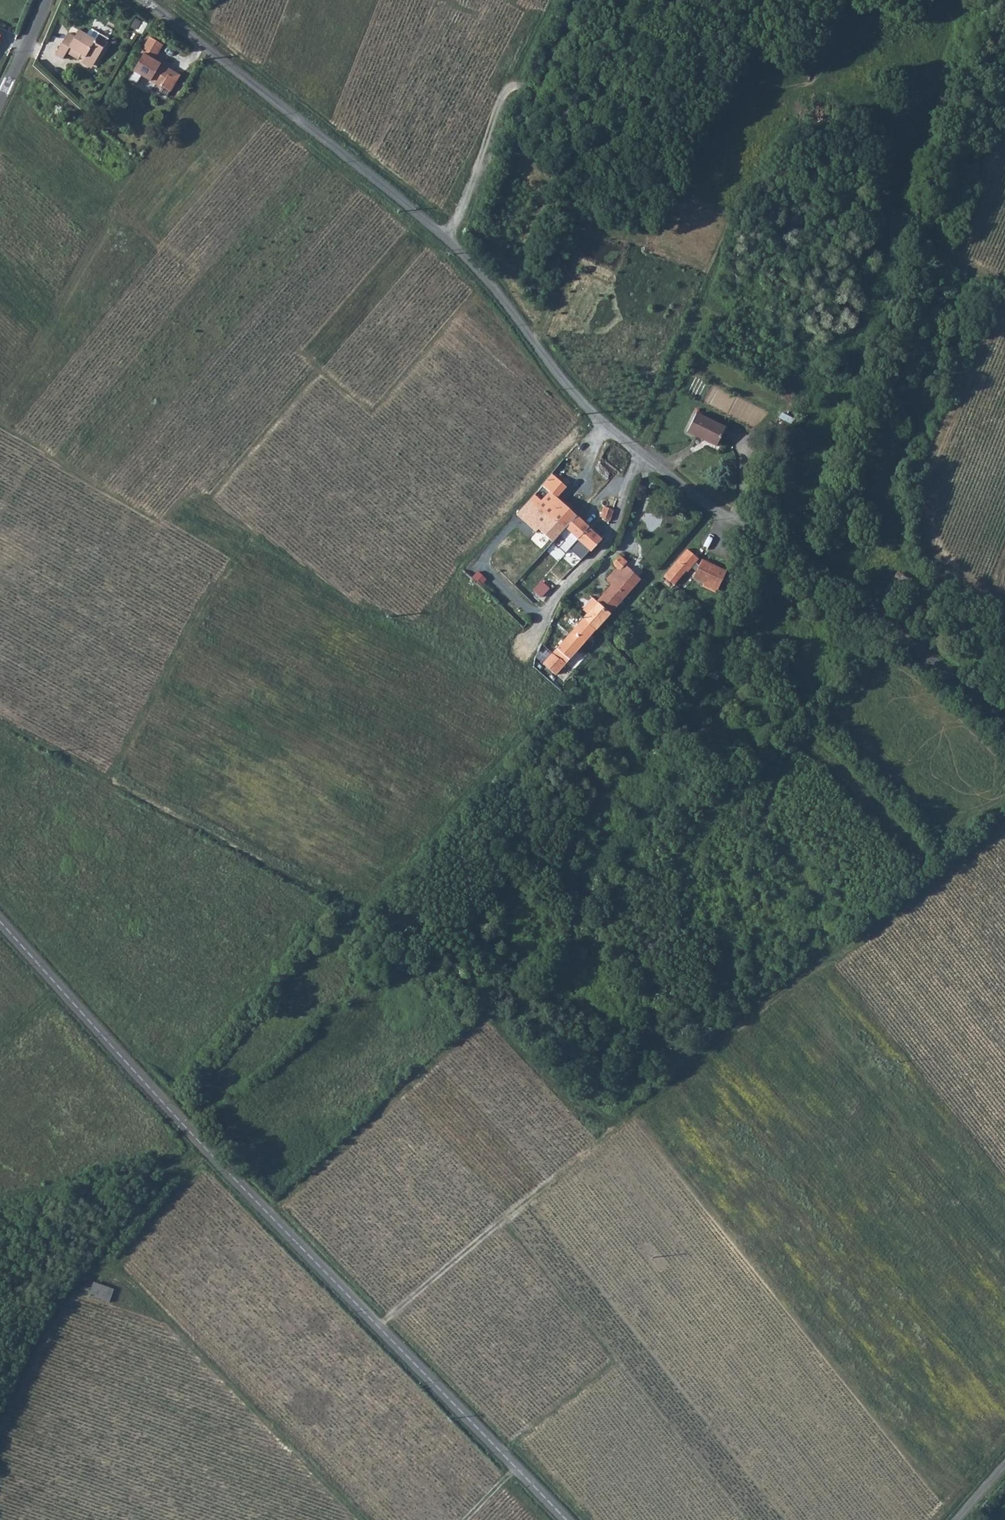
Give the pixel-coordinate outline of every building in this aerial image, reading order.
[(89,30),(87,34),(95,39),(96,39),(99,33),(92,29),(89,30)] [(67,32),(55,53),(63,58),(66,52),(78,59),(81,53),(86,56),(85,57),(94,63),(103,46),(94,41),(95,39),(87,34),(79,30),(75,36),(67,32)] [(103,46),(108,38),(99,33),(96,39),(95,39),(94,41),(103,46)] [(149,36),(144,43),(157,51),(161,43),(149,36)] [(157,51),(144,43),(139,52),(142,54),(133,69),(161,85),(162,84),(170,89),(176,78),(168,73),(170,69),(152,59),(157,51)] [(693,410),(684,429),(717,445),(726,427),(693,410)] [(561,461),(536,492),(542,498),(549,491),(555,497),(576,472),(561,461)] [(536,492),(515,514),(534,531),(537,528),(552,542),(562,530),(575,515),(555,497),(549,491),(542,498),(536,492)] [(600,517),(609,520),(612,510),(603,507),(600,517)] [(575,515),(562,530),(564,532),(566,529),(576,539),(588,527),(575,515)] [(588,527),(576,539),(590,551),(601,539),(588,527)] [(687,548),(663,575),(674,584),(686,570),(687,571),(691,567),(695,571),(693,577),(703,582),(712,564),(701,559),(698,565),(695,562),(698,559),(687,548)] [(618,554),(612,562),(616,567),(618,569),(626,561),(618,554)] [(616,567),(607,578),(612,583),(626,567),(629,564),(626,561),(618,569),(616,567)] [(712,564),(703,582),(702,586),(714,592),(725,570),(712,564)] [(612,583),(582,618),(595,629),(639,579),(626,567),(612,583)] [(474,572),(469,576),(479,586),(484,582),(474,572)] [(582,618),(557,647),(569,659),(595,629),(582,618)] [(557,647),(552,653),(564,665),(569,659),(557,647)] [(564,665),(552,653),(543,662),(555,674),(564,665)] [(95,1283),(91,1296),(111,1302),(115,1289),(95,1283)]
